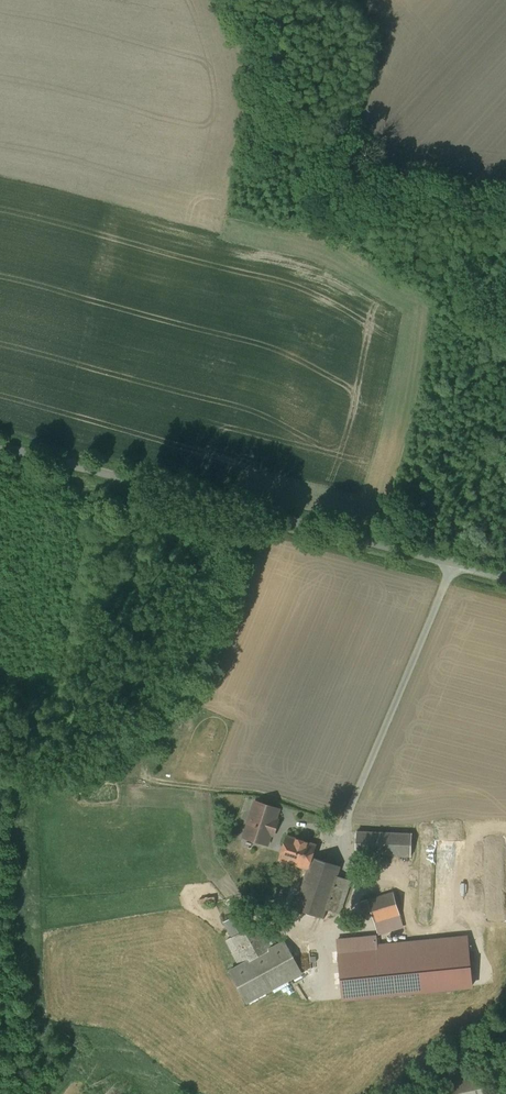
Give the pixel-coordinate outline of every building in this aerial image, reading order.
[(279,809),(256,802),(244,837),(268,844),(268,843),(271,834),(272,835),(273,835),(278,820),(277,820),(276,819),(279,810),(279,809)] [(412,834),(357,832),(356,854),(411,856),(412,834)] [(302,840),(287,835),(279,860),(308,869),(309,870),(313,857),(317,845),(302,840)] [(341,866),(313,857),(309,870),(308,869),(295,909),(324,919),(325,917),(324,917),(327,909),(337,876),(341,866)] [(351,881),(337,876),(327,909),(340,913),(351,881)] [(393,892),(367,900),(375,923),(400,915),(393,892)] [(225,922),(232,937),(243,932),(235,917),(225,922)] [(243,932),(232,937),(227,941),(239,965),(272,948),(258,923),(243,932)] [(376,936),(337,940),(343,999),(472,986),(468,939),(377,947),(376,936)] [(239,965),(230,971),(248,1003),(275,988),(296,976),(302,973),(284,941),(272,948),(239,965)] [(483,1079),(460,1084),(458,1075),(443,1078),(446,1093),(486,1093),(483,1079)]
